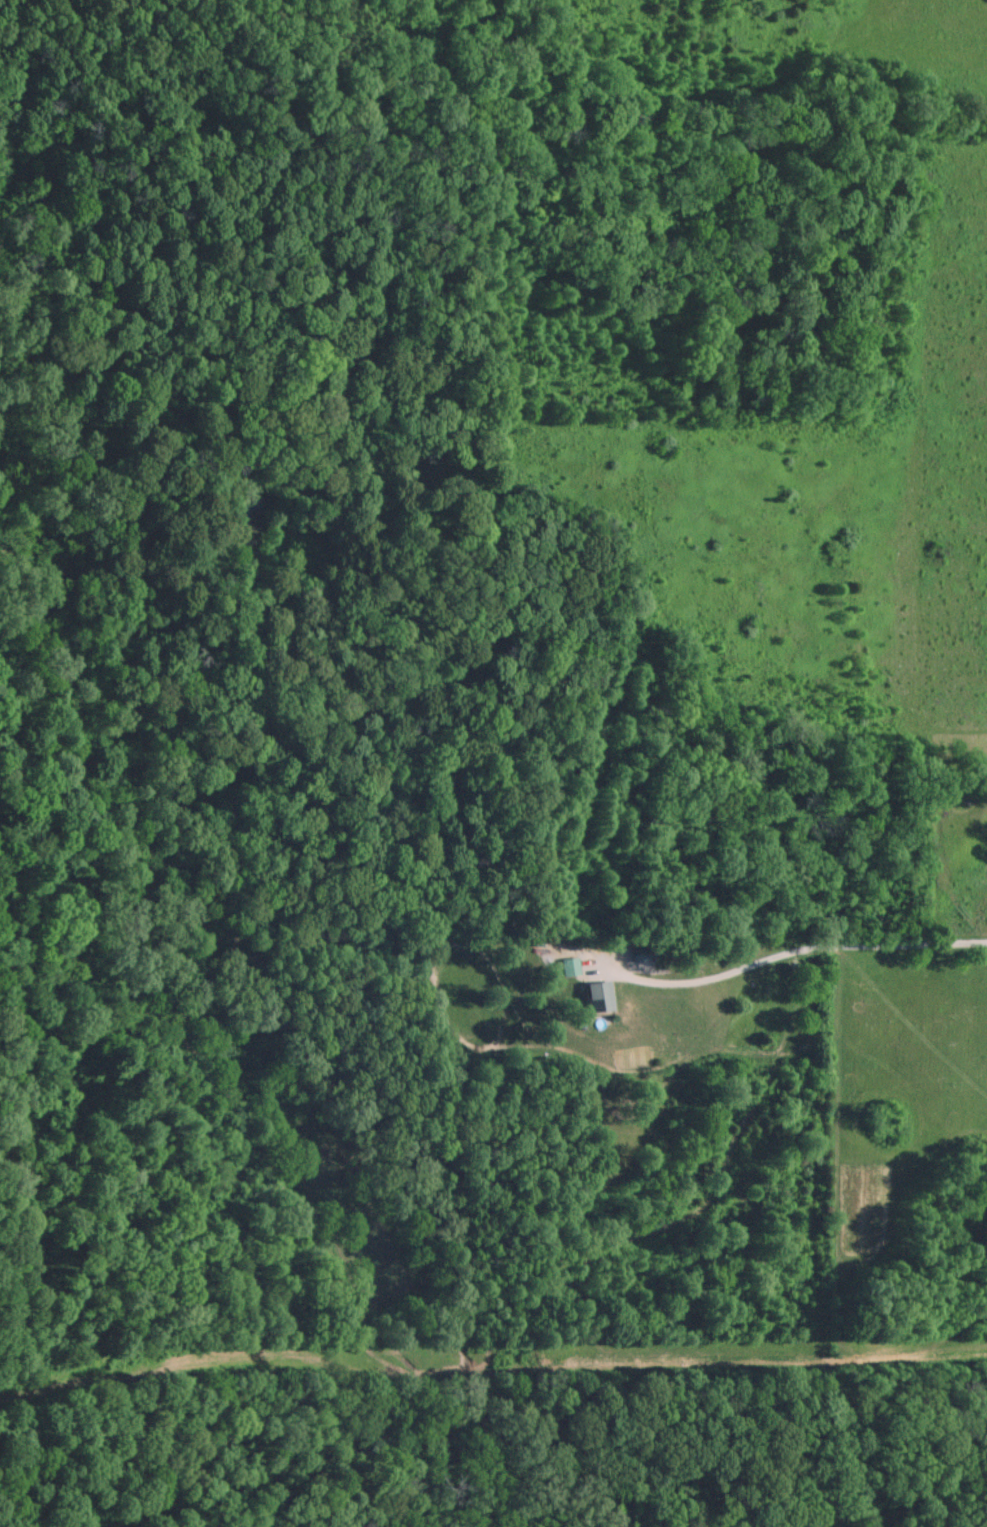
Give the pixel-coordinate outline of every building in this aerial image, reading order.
[(581,957),(562,957),(563,975),(582,974),(581,957)] [(616,1010),(614,981),(591,982),(593,1011),(616,1010)]
